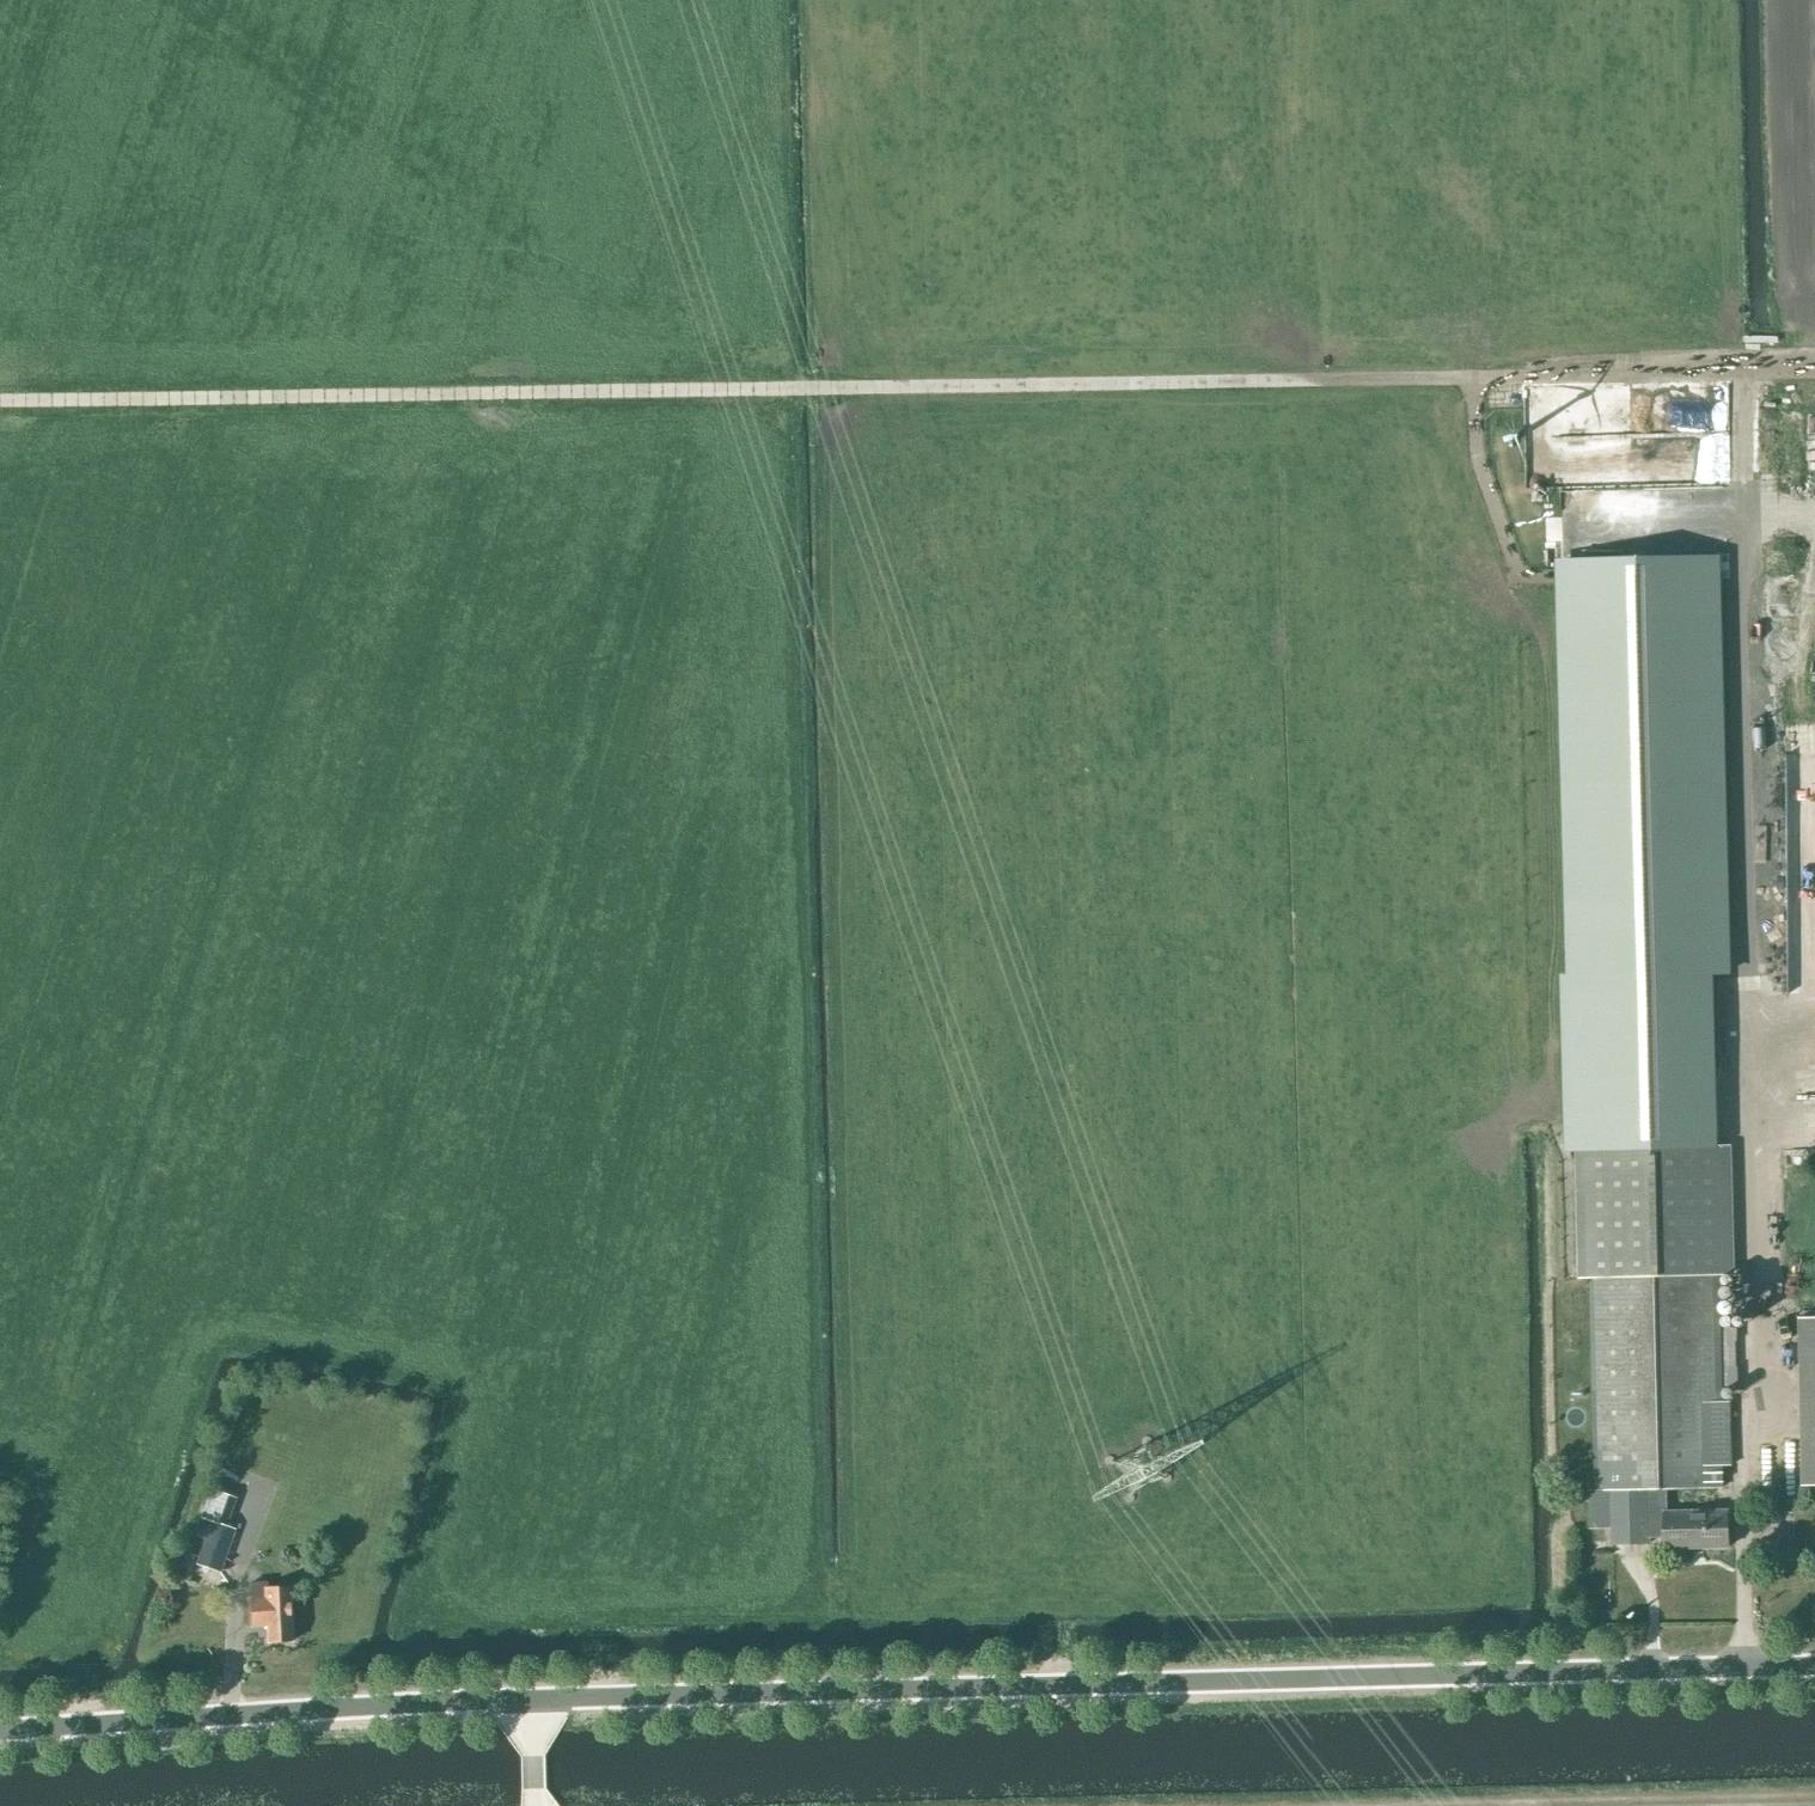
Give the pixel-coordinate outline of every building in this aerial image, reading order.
[(1715,558),(1562,562),(1573,975),(1567,975),(1571,1150),(1581,1150),(1584,1280),(1596,1280),(1600,1491),(1612,1491),(1613,1543),(1649,1542),(1649,1537),(1666,1537),(1666,1548),(1729,1546),(1728,1510),(1665,1512),(1665,1514),(1662,1514),(1662,1490),(1722,1489),(1721,1466),(1732,1466),(1731,1403),(1736,1402),(1734,1327),(1722,1327),(1721,1277),(1731,1277),(1728,1146),(1699,1147),(1695,974),(1725,973),(1715,558)] [(1803,1485),(1814,1485),(1814,1317),(1800,1317),(1803,1485)] [(196,1564),(219,1573),(234,1531),(212,1523),(196,1564)] [(292,1604),(291,1586),(267,1587),(267,1582),(251,1582),(251,1598),(252,1626),(267,1625),(268,1642),(292,1641),(290,1604),(292,1604)]
